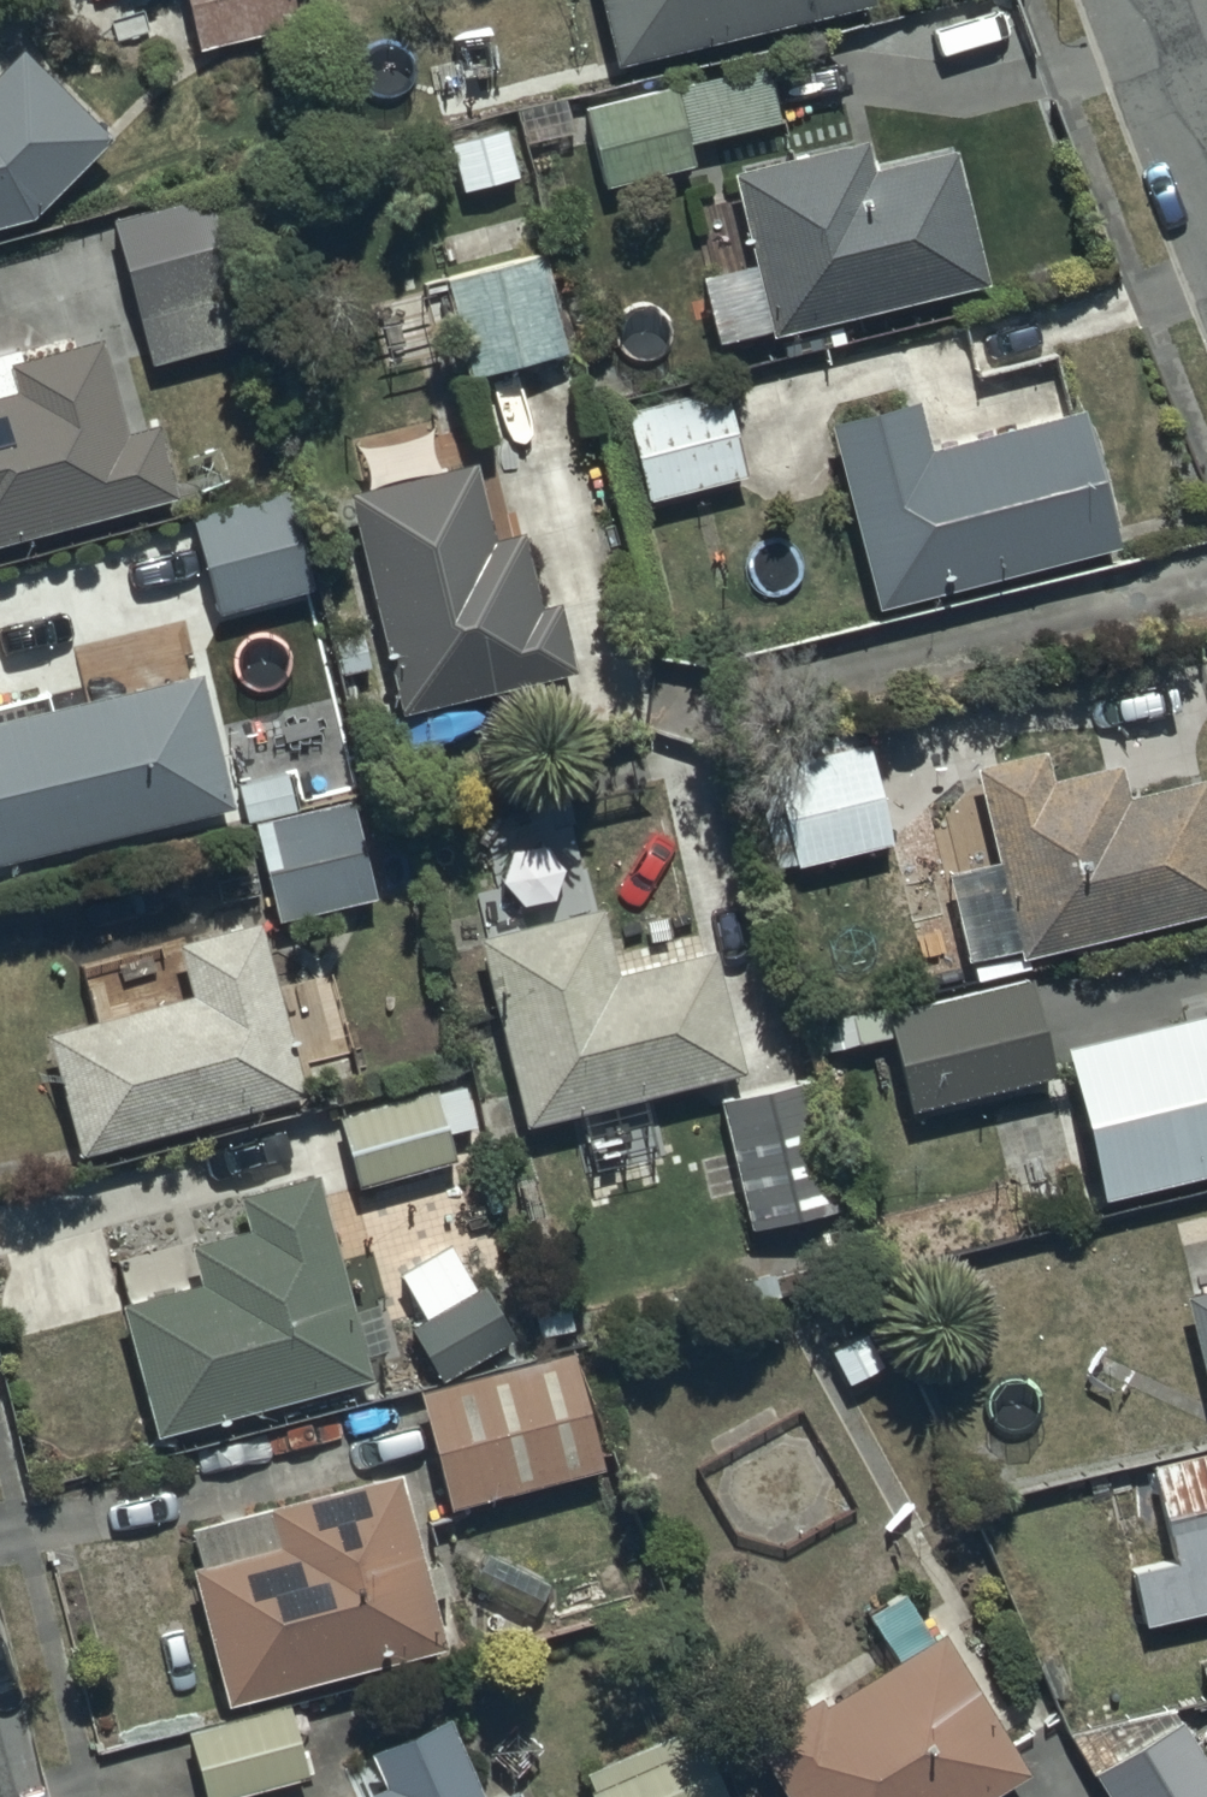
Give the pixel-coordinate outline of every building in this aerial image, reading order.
[(187,53),(302,22),(296,0),(173,0),(187,53)] [(601,69),(864,6),(862,0),(584,0),(601,69)] [(14,225),(97,137),(4,51),(0,54),(0,229),(14,225)] [(571,108),(590,190),(684,169),(679,149),(763,130),(748,67),(571,108)] [(850,142),(714,174),(753,338),(977,285),(947,156),(859,177),(850,142)] [(432,271),(458,380),(558,356),(525,218),(437,239),(444,268),(432,271)] [(160,500),(140,430),(113,437),(85,340),(20,359),(15,343),(0,347),(0,546),(160,500)] [(613,413),(636,504),(735,479),(712,388),(613,413)] [(902,402),(814,424),(861,611),(1103,550),(1068,412),(914,451),(902,402)] [(462,464),(332,494),(385,720),(560,679),(542,603),(528,606),(512,534),(480,541),(462,464)] [(276,489),(175,517),(203,619),(305,592),(276,489)] [(28,860),(32,876),(82,864),(78,846),(218,814),(186,675),(0,717),(0,866),(28,860)] [(781,864),(782,871),(885,845),(860,745),(753,772),(770,841),(759,844),(765,868),(781,864)] [(959,771),(982,859),(929,873),(953,964),(1007,950),(1010,960),(1206,909),(1206,846),(1190,781),(1116,800),(1108,768),(1041,785),(1032,752),(959,771)] [(262,926),(364,902),(341,802),(295,813),(286,774),(229,787),(262,926)] [(565,1118),(578,1171),(645,1154),(632,1101),(733,1078),(704,955),(604,979),(578,870),(595,866),(585,821),(556,827),(567,872),(460,897),(470,936),(459,939),(461,946),(429,953),(440,1000),(474,992),(499,1099),(468,1107),(478,1150),(516,1141),(513,1130),(565,1118)] [(29,1036),(65,1160),(292,1095),(243,924),(161,948),(175,994),(29,1036)] [(866,1013),(891,1114),(1044,1079),(1021,978),(866,1013)] [(1046,1053),(1086,1200),(1206,1173),(1206,1016),(1046,1053)] [(325,1119),(346,1190),(450,1160),(443,1135),(470,1127),(456,1080),(325,1119)] [(792,1081),(708,1101),(739,1235),(824,1215),(792,1081)] [(186,1285),(104,1306),(138,1439),(360,1382),(354,1355),(376,1349),(365,1308),(339,1314),(304,1179),(226,1199),(235,1235),(177,1250),(186,1285)] [(468,1292),(437,1247),(386,1278),(416,1322),(395,1335),(427,1384),(510,1328),(481,1284),(468,1292)] [(1173,1303),(1198,1417),(1206,1415),(1206,1296),(1173,1303)] [(560,1351),(407,1396),(442,1513),(595,1468),(560,1351)] [(1134,1469),(1154,1567),(1114,1575),(1126,1632),(1206,1616),(1206,1454),(1134,1469)] [(383,1477),(174,1530),(185,1568),(176,1571),(213,1711),(429,1655),(383,1477)] [(914,1637),(888,1596),(855,1617),(874,1648),(854,1660),(852,1656),(799,1689),(805,1699),(737,1741),(772,1796),(986,1796),(1017,1777),(925,1630),(914,1637)] [(173,1735),(190,1796),(230,1796),(299,1779),(280,1707),(173,1735)] [(354,1796),(468,1796),(432,1717),(351,1753),(368,1791),(354,1796)] [(1081,1775),(1094,1796),(1206,1796),(1206,1777),(1174,1722),(1081,1775)] [(569,1777),(577,1796),(718,1796),(690,1728),(569,1777)] [(500,1788),(480,1796),(504,1796),(500,1788)]
